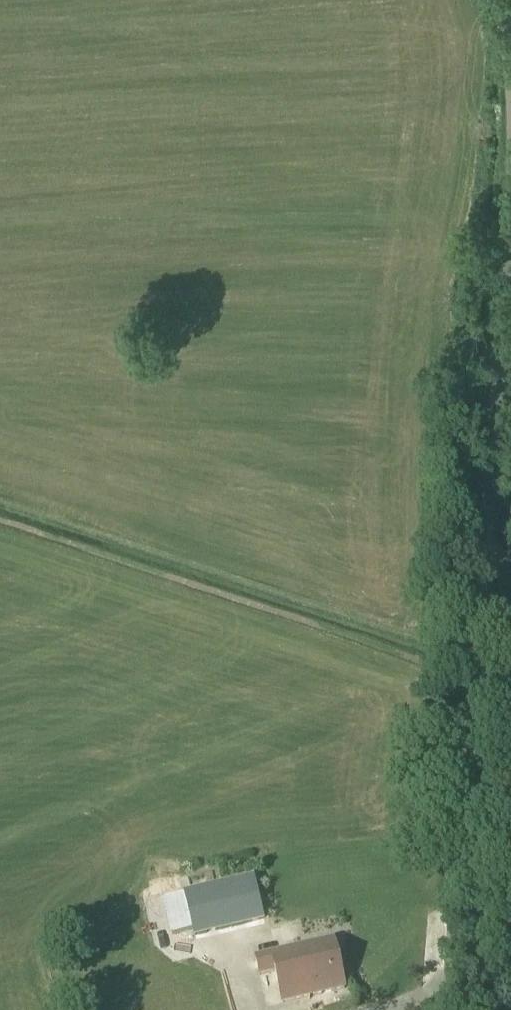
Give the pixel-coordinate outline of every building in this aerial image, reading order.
[(193,938),(264,921),(254,876),(183,893),(183,895),(162,900),(170,936),(191,930),(193,938)] [(345,989),(334,940),(303,947),(303,945),(271,953),(271,954),(254,958),(258,977),(276,973),(282,1003),(345,989)]
